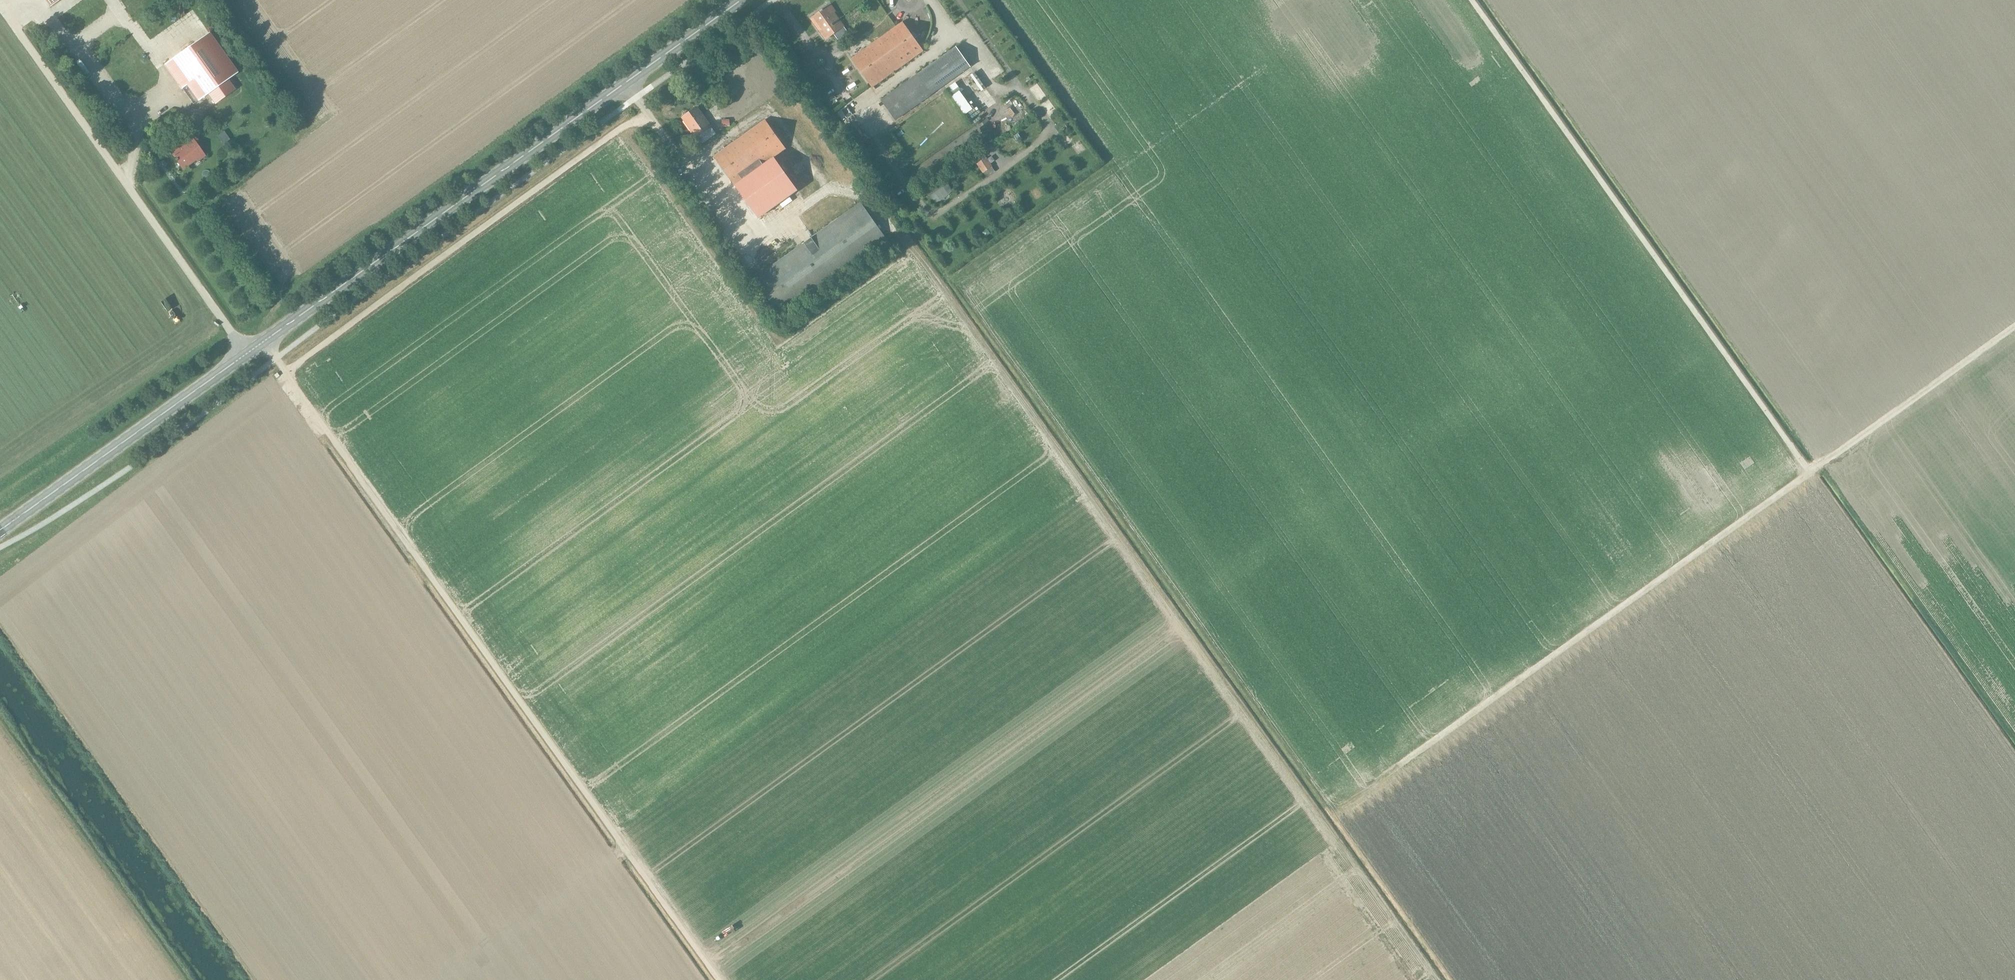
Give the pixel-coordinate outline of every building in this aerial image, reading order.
[(826,40),(844,27),(833,12),(831,14),(827,7),(813,17),(823,31),(821,32),(826,40)] [(872,87),(923,51),(903,22),(852,58),(872,87)] [(211,48),(206,51),(209,56),(220,50),(216,41),(209,45),(211,48)] [(187,86),(198,102),(238,73),(237,73),(218,87),(189,47),(164,65),(182,89),(187,86)] [(896,121),(932,95),(971,67),(957,47),(881,100),(896,121)] [(697,138),(711,127),(697,107),(682,118),(697,138)] [(726,118),(726,130),(737,130),(736,118),(726,118)] [(765,120),(714,156),(735,185),(774,157),(786,149),(765,120)] [(198,161),(205,156),(193,138),(178,149),(179,151),(173,155),(175,159),(177,162),(177,161),(183,169),(196,159),(198,161)] [(796,189),(774,157),(735,185),(757,217),(796,189)] [(991,161),(982,167),(988,177),(998,171),(991,161)] [(861,203),(775,264),(755,278),(780,314),(886,239),(861,203)] [(800,220),(793,225),(801,235),(807,231),(800,220)] [(775,242),(782,250),(787,246),(780,238),(775,242)]
